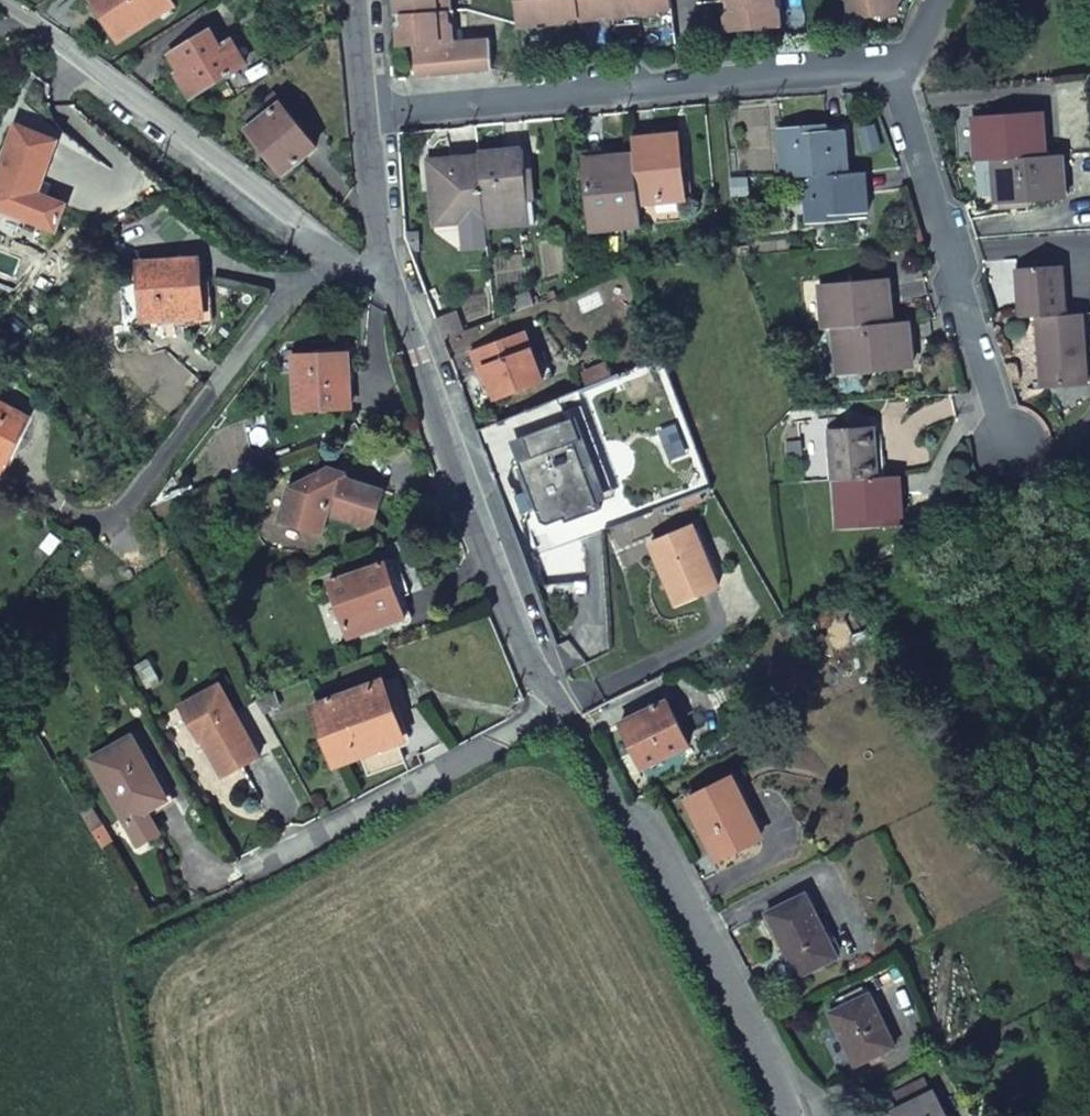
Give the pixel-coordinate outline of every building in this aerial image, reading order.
[(173,5),(169,0),(90,0),(116,41),(173,5)] [(397,2),(398,18),(404,18),(447,14),(452,14),(450,0),(399,0),(397,2)] [(548,22),(545,0),(513,0),(517,29),(535,28),(538,24),(548,22)] [(548,22),(548,26),(565,25),(567,20),(578,19),(576,0),(545,0),(548,22)] [(578,19),(579,22),(599,21),(601,16),(611,16),(609,0),(576,0),(578,19)] [(611,16),(611,19),(626,17),(629,13),(640,12),(639,0),(609,0),(611,16)] [(640,12),(640,16),(656,14),(659,10),(671,9),(670,0),(639,0),(640,12)] [(774,10),(774,0),(731,3),(731,15),(724,19),(726,34),(781,30),(779,13),(774,10)] [(851,5),(852,23),(899,19),(897,6),(903,1),(903,0),(844,0),(851,5)] [(404,30),(399,33),(401,50),(415,49),(454,45),(452,27),(449,26),(447,14),(404,18),(404,30)] [(243,63),(230,41),(217,48),(207,31),(168,55),(177,70),(173,72),(189,97),(243,63)] [(418,79),(494,72),(492,42),(454,45),(415,49),(418,79)] [(246,132),(281,174),(315,147),(281,104),(246,132)] [(1042,119),(973,123),(976,165),(993,164),(1045,160),(1042,119)] [(56,141),(15,126),(0,165),(0,211),(53,231),(63,206),(34,194),(56,141)] [(779,132),(783,179),(786,179),(800,177),(847,174),(845,133),(825,134),(824,129),(779,132)] [(682,204),(677,139),(632,143),(634,158),(639,208),(682,204)] [(527,205),(524,176),(526,176),(524,154),(480,158),(480,160),(485,205),(487,223),(488,230),(517,228),(515,207),(527,205)] [(585,172),(590,235),(641,231),(639,213),(639,208),(634,158),(607,161),(607,169),(585,172)] [(996,203),(1064,200),(1060,159),(1045,160),(993,164),(996,203)] [(485,205),(480,160),(430,164),(435,216),(462,214),(463,225),(487,223),(485,205)] [(607,161),(584,163),(585,172),(607,169),(607,161)] [(800,177),(805,230),(839,228),(839,222),(867,221),(863,173),(847,174),(800,177)] [(515,207),(517,228),(529,227),(527,205),(515,207)] [(436,228),(463,225),(462,214),(435,216),(436,228)] [(202,318),(198,259),(139,265),(145,325),(202,318)] [(1060,270),(1014,273),(1017,322),(1035,321),(1047,320),(1065,319),(1060,270)] [(890,287),(823,292),(825,330),(838,329),(893,326),(890,287)] [(439,339),(459,334),(452,313),(433,318),(439,339)] [(1035,321),(1041,390),(1085,388),(1081,318),(1065,319),(1047,320),(1035,321)] [(893,326),(838,329),(840,375),(916,369),(913,324),(893,326)] [(522,337),(467,355),(474,373),(481,370),(493,402),(539,386),(530,359),(522,337)] [(550,382),(541,355),(530,359),(539,386),(550,382)] [(281,419),(333,416),(330,361),(278,363),(281,419)] [(26,419),(0,405),(0,467),(26,419)] [(491,426),(522,506),(560,492),(556,484),(538,437),(528,412),(491,426)] [(559,428),(538,437),(556,484),(577,475),(559,428)] [(877,481),(873,430),(829,434),(834,484),(837,484),(877,481)] [(332,487),(351,477),(334,468),(325,473),(332,487)] [(332,517),(370,529),(380,522),(389,494),(354,483),(351,477),(332,487),(325,473),(293,492),(283,528),(326,538),(332,517)] [(841,532),(880,530),(879,522),(901,521),(898,479),(877,481),(837,484),(841,532)] [(560,492),(522,506),(541,560),(580,545),(560,492)] [(715,590),(690,530),(649,549),(673,608),(715,590)] [(385,569),(326,588),(346,647),(404,628),(385,569)] [(844,618),(853,639),(873,630),(863,610),(844,618)] [(174,710),(196,747),(199,747),(220,784),(258,762),(216,686),(174,710)] [(411,765),(381,688),(313,714),(333,774),(361,764),(368,782),(411,765)] [(259,717),(274,710),(270,698),(252,704),(259,717)] [(640,773),(688,751),(666,705),(618,728),(640,773)] [(126,735),(86,758),(122,821),(127,818),(138,838),(153,829),(142,809),(162,797),(126,735)] [(688,807),(718,865),(760,844),(731,785),(688,807)] [(760,923),(791,985),(833,963),(802,902),(760,923)] [(871,996),(829,1018),(856,1070),(897,1048),(871,996)] [(939,1095),(899,1115),(949,1115),(939,1095)]
